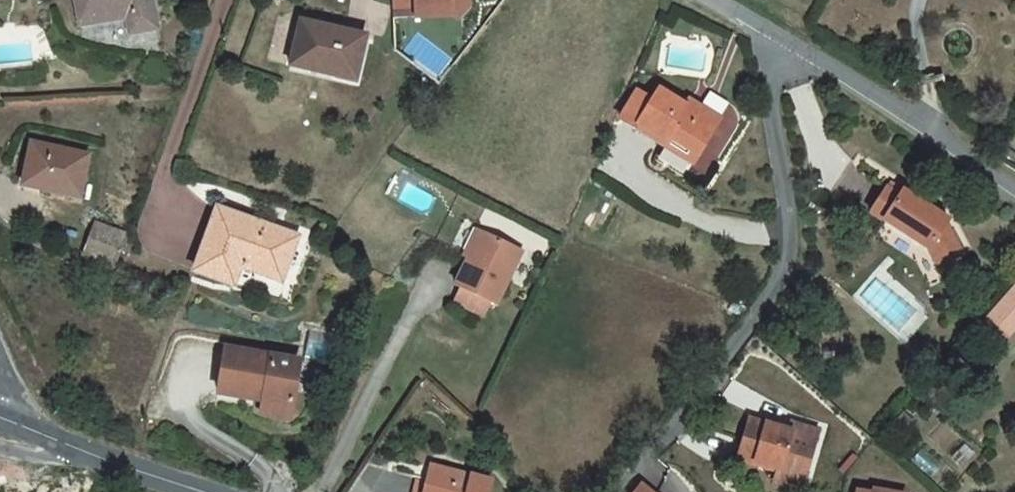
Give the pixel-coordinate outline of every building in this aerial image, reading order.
[(152,0),(75,0),(80,28),(126,20),(129,37),(157,32),(152,0)] [(392,9),(414,8),(414,19),(430,19),(429,12),(450,11),(450,18),(461,17),(469,8),(469,0),(392,0),(392,9)] [(450,11),(429,12),(430,19),(450,18),(450,11)] [(365,38),(301,23),(290,67),(354,82),(365,38)] [(637,93),(621,120),(665,147),(670,139),(698,156),(720,121),(699,108),(696,114),(684,107),(659,91),(652,102),(637,93)] [(688,101),(684,107),(696,114),(699,108),(688,101)] [(698,156),(670,139),(665,147),(692,164),(698,156)] [(80,198),(88,157),(32,145),(23,186),(80,198)] [(871,213),(929,251),(938,268),(961,256),(946,226),(931,216),(933,212),(902,192),(899,197),(886,189),(871,213)] [(297,239),(218,210),(195,272),(233,286),(239,268),(281,283),(297,239)] [(948,222),(933,212),(931,216),(946,226),(948,222)] [(84,256),(114,267),(125,236),(95,225),(84,256)] [(468,260),(481,232),(477,229),(463,257),(468,260)] [(522,251),(481,232),(468,260),(455,286),(462,289),(490,302),(497,305),(522,251)] [(490,302),(462,289),(455,302),(484,316),(490,302)] [(999,307),(1014,321),(1014,289),(999,307)] [(749,309),(733,303),(730,311),(743,317),(749,309)] [(999,307),(990,317),(1009,335),(1014,328),(1014,321),(999,307)] [(1009,335),(990,317),(980,328),(1000,345),(1009,335)] [(289,421),(299,362),(226,350),(218,394),(253,401),(254,394),(264,396),(263,402),(260,416),(289,421)] [(817,432),(801,427),(797,439),(788,436),(789,432),(750,421),(739,459),(778,471),(775,484),(800,491),(817,432)] [(801,427),(792,425),(789,432),(788,436),(797,439),(801,427)] [(492,482),(431,466),(428,480),(425,491),(489,491),(492,482)] [(428,480),(422,479),(419,491),(425,491),(428,480)] [(645,482),(636,491),(656,491),(645,482)]
